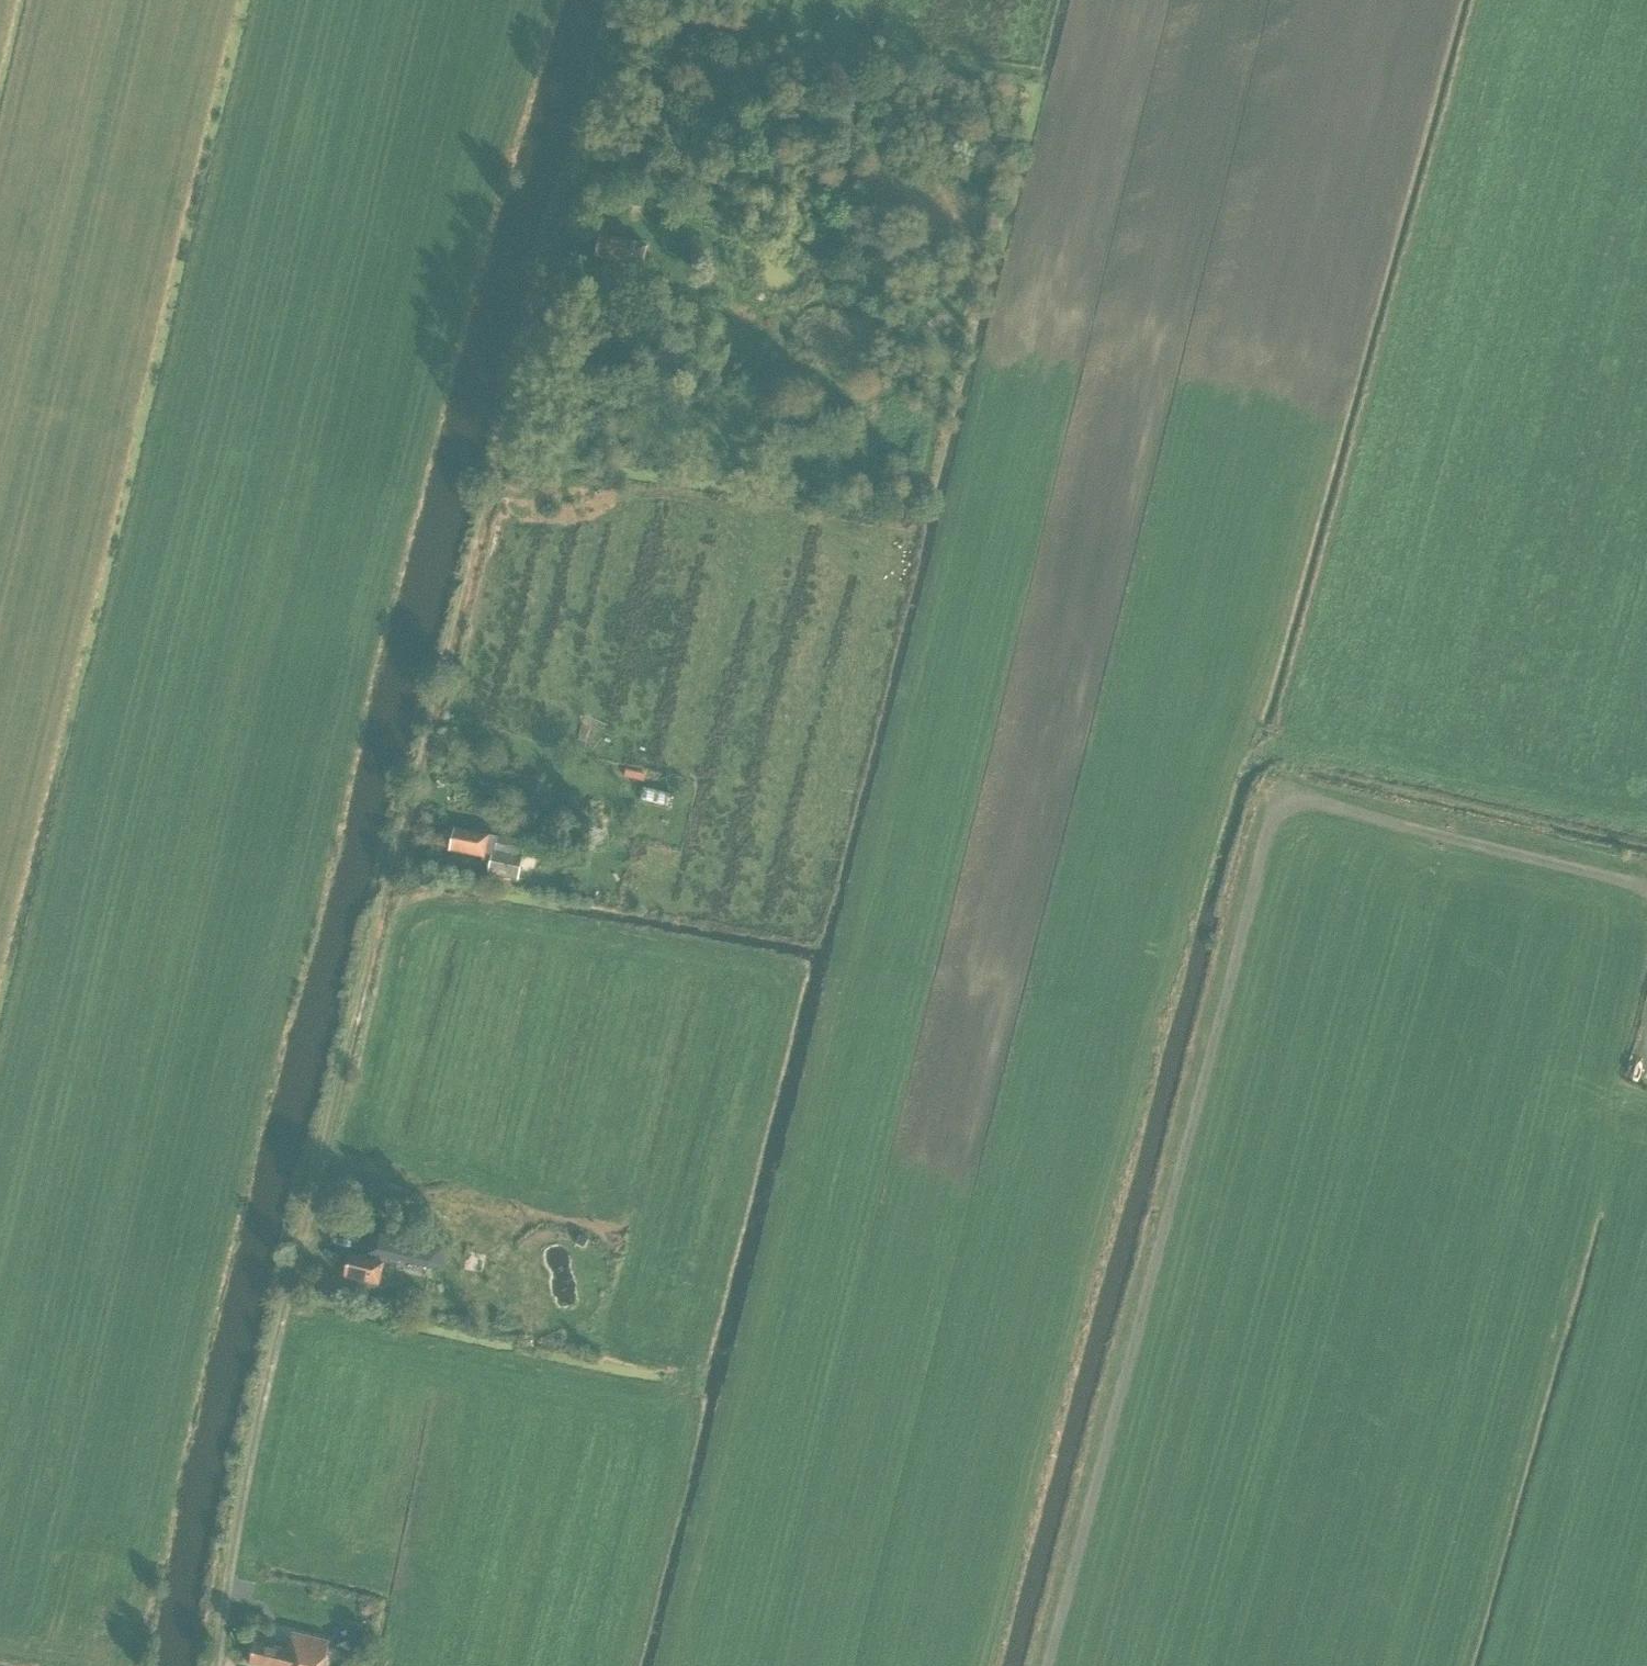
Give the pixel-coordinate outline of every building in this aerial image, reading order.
[(649,246),(638,243),(601,234),(595,256),(622,262),(620,270),(643,275),(649,246)] [(522,857),(525,843),(455,828),(450,850),(491,859),(488,872),(519,879),(523,858),(522,857)] [(443,1249),(381,1234),(371,1248),(370,1253),(435,1269),(446,1268),(443,1249)] [(384,1264),(384,1263),(349,1255),(344,1277),(379,1285),(395,1289),(400,1268),(384,1264)] [(360,1639),(358,1632),(354,1629),(347,1627),(338,1631),(336,1641),(337,1646),(341,1652),(351,1653),(357,1648),(360,1639)] [(330,1641),(292,1632),(288,1649),(255,1642),(249,1665),(252,1665),(324,1665),(330,1641)]
